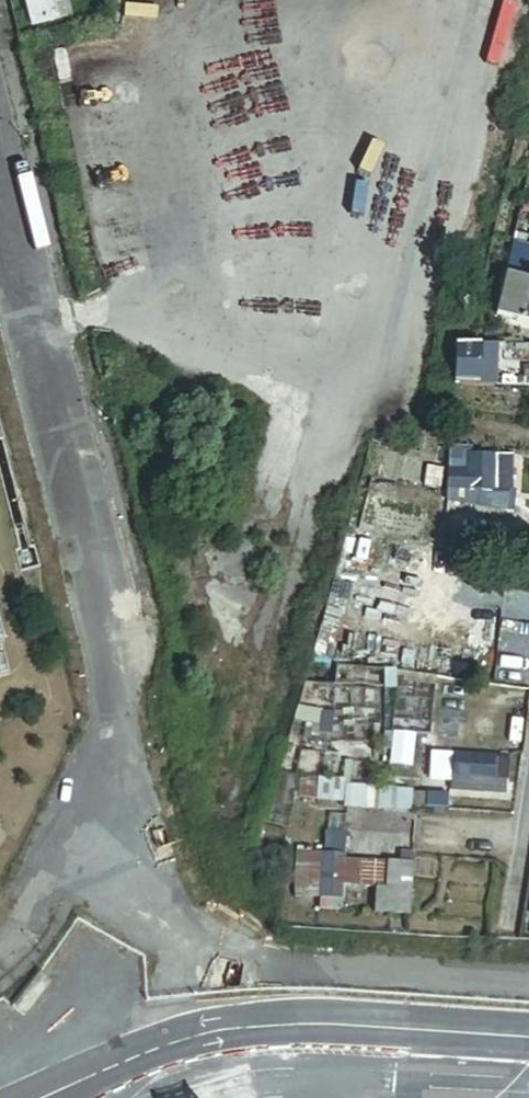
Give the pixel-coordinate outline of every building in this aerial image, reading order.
[(55,5),(53,0),(28,0),(34,28),(58,22),(72,19),(68,2),(55,5)] [(515,235),(507,267),(528,272),(528,250),(523,248),(526,238),(515,235)] [(507,267),(496,318),(528,326),(528,272),(507,267)] [(505,347),(457,347),(457,386),(497,386),(498,354),(505,354),(505,347)] [(472,458),(472,451),(453,451),(449,474),(453,474),(453,492),(497,493),(497,472),(502,472),(502,458),(472,458)] [(465,495),(464,505),(507,510),(508,500),(465,495)] [(12,674),(0,626),(0,677),(12,674)] [(305,743),(303,755),(301,801),(317,801),(320,780),(320,775),(323,755),(324,745),(305,743)] [(342,756),(323,755),(320,775),(340,777),(342,756)] [(455,755),(453,779),(506,782),(509,759),(455,755)] [(453,779),(452,790),(506,794),(506,782),(453,779)] [(320,780),(317,801),(346,803),(347,787),(347,782),(320,780)] [(380,789),(347,787),(346,803),(346,805),(378,807),(380,789)] [(383,791),(382,810),(413,812),(414,793),(383,791)] [(311,855),(298,854),(296,898),(306,899),(311,855)] [(312,855),(311,855),(306,899),(322,900),(322,907),(344,909),(345,887),(377,890),(376,911),(412,913),(415,856),(398,855),(397,864),(346,861),(347,856),(312,855)]
